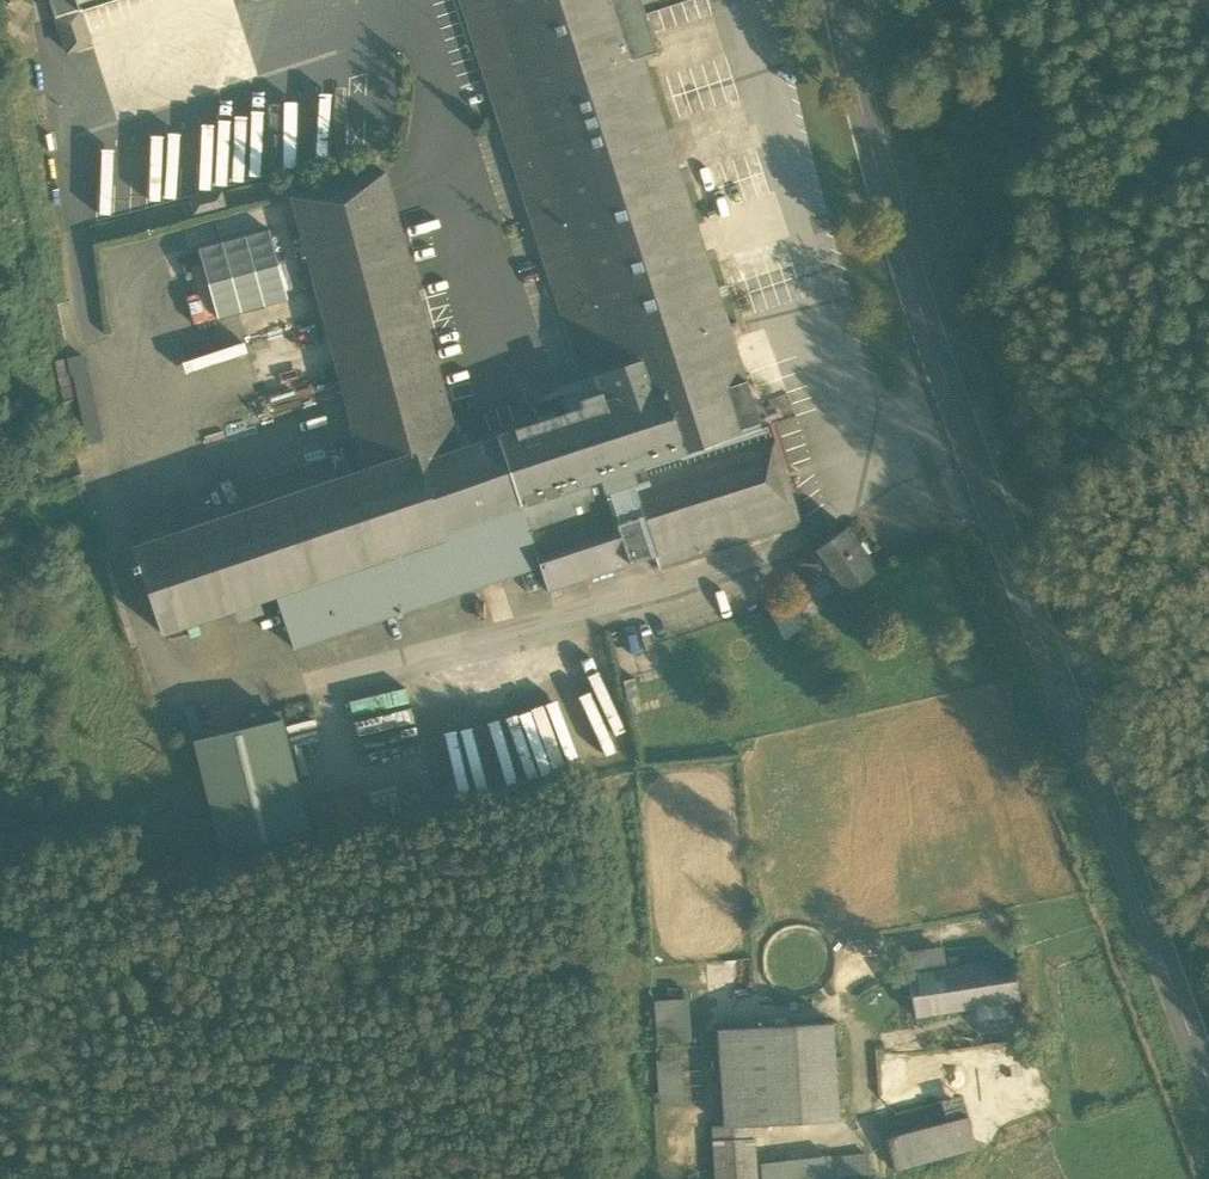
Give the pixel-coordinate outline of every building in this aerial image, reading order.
[(79,11),(75,0),(49,0),(55,19),(79,11)] [(79,11),(113,0),(75,0),(79,11)] [(681,455),(760,427),(643,57),(656,52),(640,0),(466,0),(490,78),(583,378),(591,403),(657,382),(681,455)] [(258,160),(256,96),(246,97),(248,160),(258,160)] [(288,198),(367,469),(415,451),(418,460),(462,444),(381,170),(288,198)] [(273,227),(193,243),(207,315),(287,300),(273,227)] [(276,235),(278,256),(290,254),(288,233),(276,235)] [(86,355),(72,356),(74,402),(89,401),(86,355)] [(533,393),(541,421),(591,403),(583,378),(533,393)] [(462,444),(418,460),(441,530),(603,480),(628,472),(681,455),(657,382),(591,403),(541,421),(462,444)] [(773,422),(760,427),(681,455),(628,472),(654,555),(658,567),(796,524),(790,503),(773,449),(781,447),(773,422)] [(445,543),(441,530),(418,460),(415,451),(367,469),(131,544),(160,634),(276,597),(445,543)] [(628,472),(603,480),(611,507),(528,533),(538,565),(546,589),(654,555),(628,472)] [(288,643),(538,565),(528,533),(611,507),(603,480),(441,530),(445,543),(276,597),(288,643)] [(847,527),(812,552),(813,554),(828,574),(842,595),(878,570),(866,553),(869,551),(862,541),(859,543),(847,527)] [(828,574),(813,554),(804,562),(811,572),(803,578),(810,588),(828,574)] [(810,588),(803,578),(786,591),(789,595),(799,608),(793,613),(802,624),(824,607),(810,588)] [(799,608),(789,595),(768,611),(784,640),(803,625),(802,624),(793,613),(799,608)] [(281,719),(193,740),(221,856),(309,835),(281,719)] [(358,794),(311,807),(317,830),(364,818),(358,794)] [(910,973),(945,968),(942,948),(907,953),(910,973)] [(910,973),(916,1015),(974,1006),(1002,1002),(1019,1000),(1013,958),(945,968),(910,973)] [(1004,1019),(1002,1002),(974,1006),(976,1022),(1004,1019)] [(650,1009),(652,1044),(691,1043),(689,1007),(650,1009)] [(823,1025),(758,1029),(763,1130),(829,1126),(823,1025)] [(751,1130),(763,1130),(758,1029),(718,1031),(723,1128),(723,1132),(751,1130)] [(680,1061),(657,1062),(659,1106),(683,1104),(680,1061)] [(949,1126),(970,1120),(964,1096),(942,1102),(949,1126)] [(889,1143),(896,1169),(978,1146),(970,1120),(949,1126),(889,1143)] [(751,1130),(723,1132),(723,1128),(712,1129),(714,1178),(754,1178),(751,1130)] [(764,1178),(799,1178),(834,1175),(871,1171),(869,1156),(833,1160),(833,1155),(762,1163),(764,1178)]
